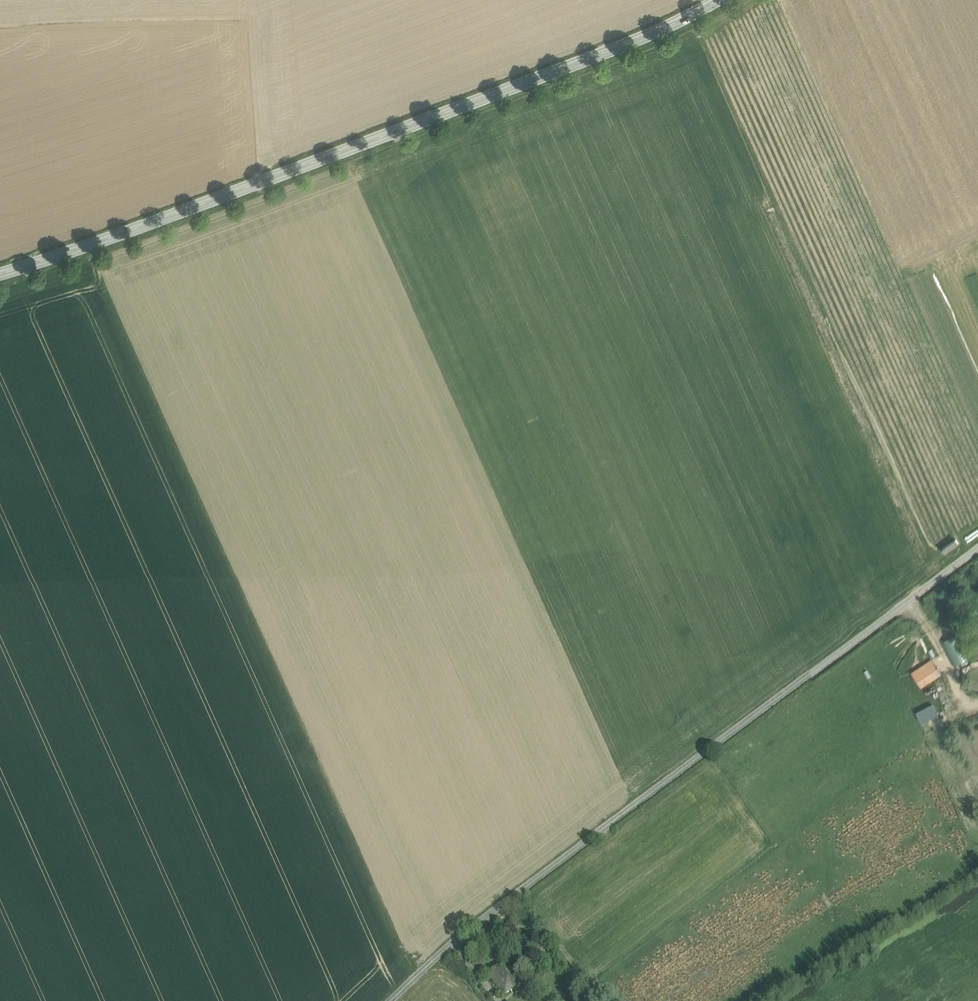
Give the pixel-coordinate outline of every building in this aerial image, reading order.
[(777,324),(771,327),(777,343),(783,341),(777,324)] [(840,404),(834,406),(839,424),(845,422),(840,404)] [(860,478),(854,481),(861,497),(867,494),(860,478)] [(942,640),(953,663),(967,657),(956,634),(942,640)] [(931,659),(911,673),(921,687),(941,673),(931,659)] [(975,668),(970,671),(968,675),(967,680),(968,685),(971,689),(975,692),(977,693),(977,667),(975,668)] [(523,985),(507,965),(491,978),(508,998),(512,994),(510,991),(516,986),(519,988),(523,985)]
